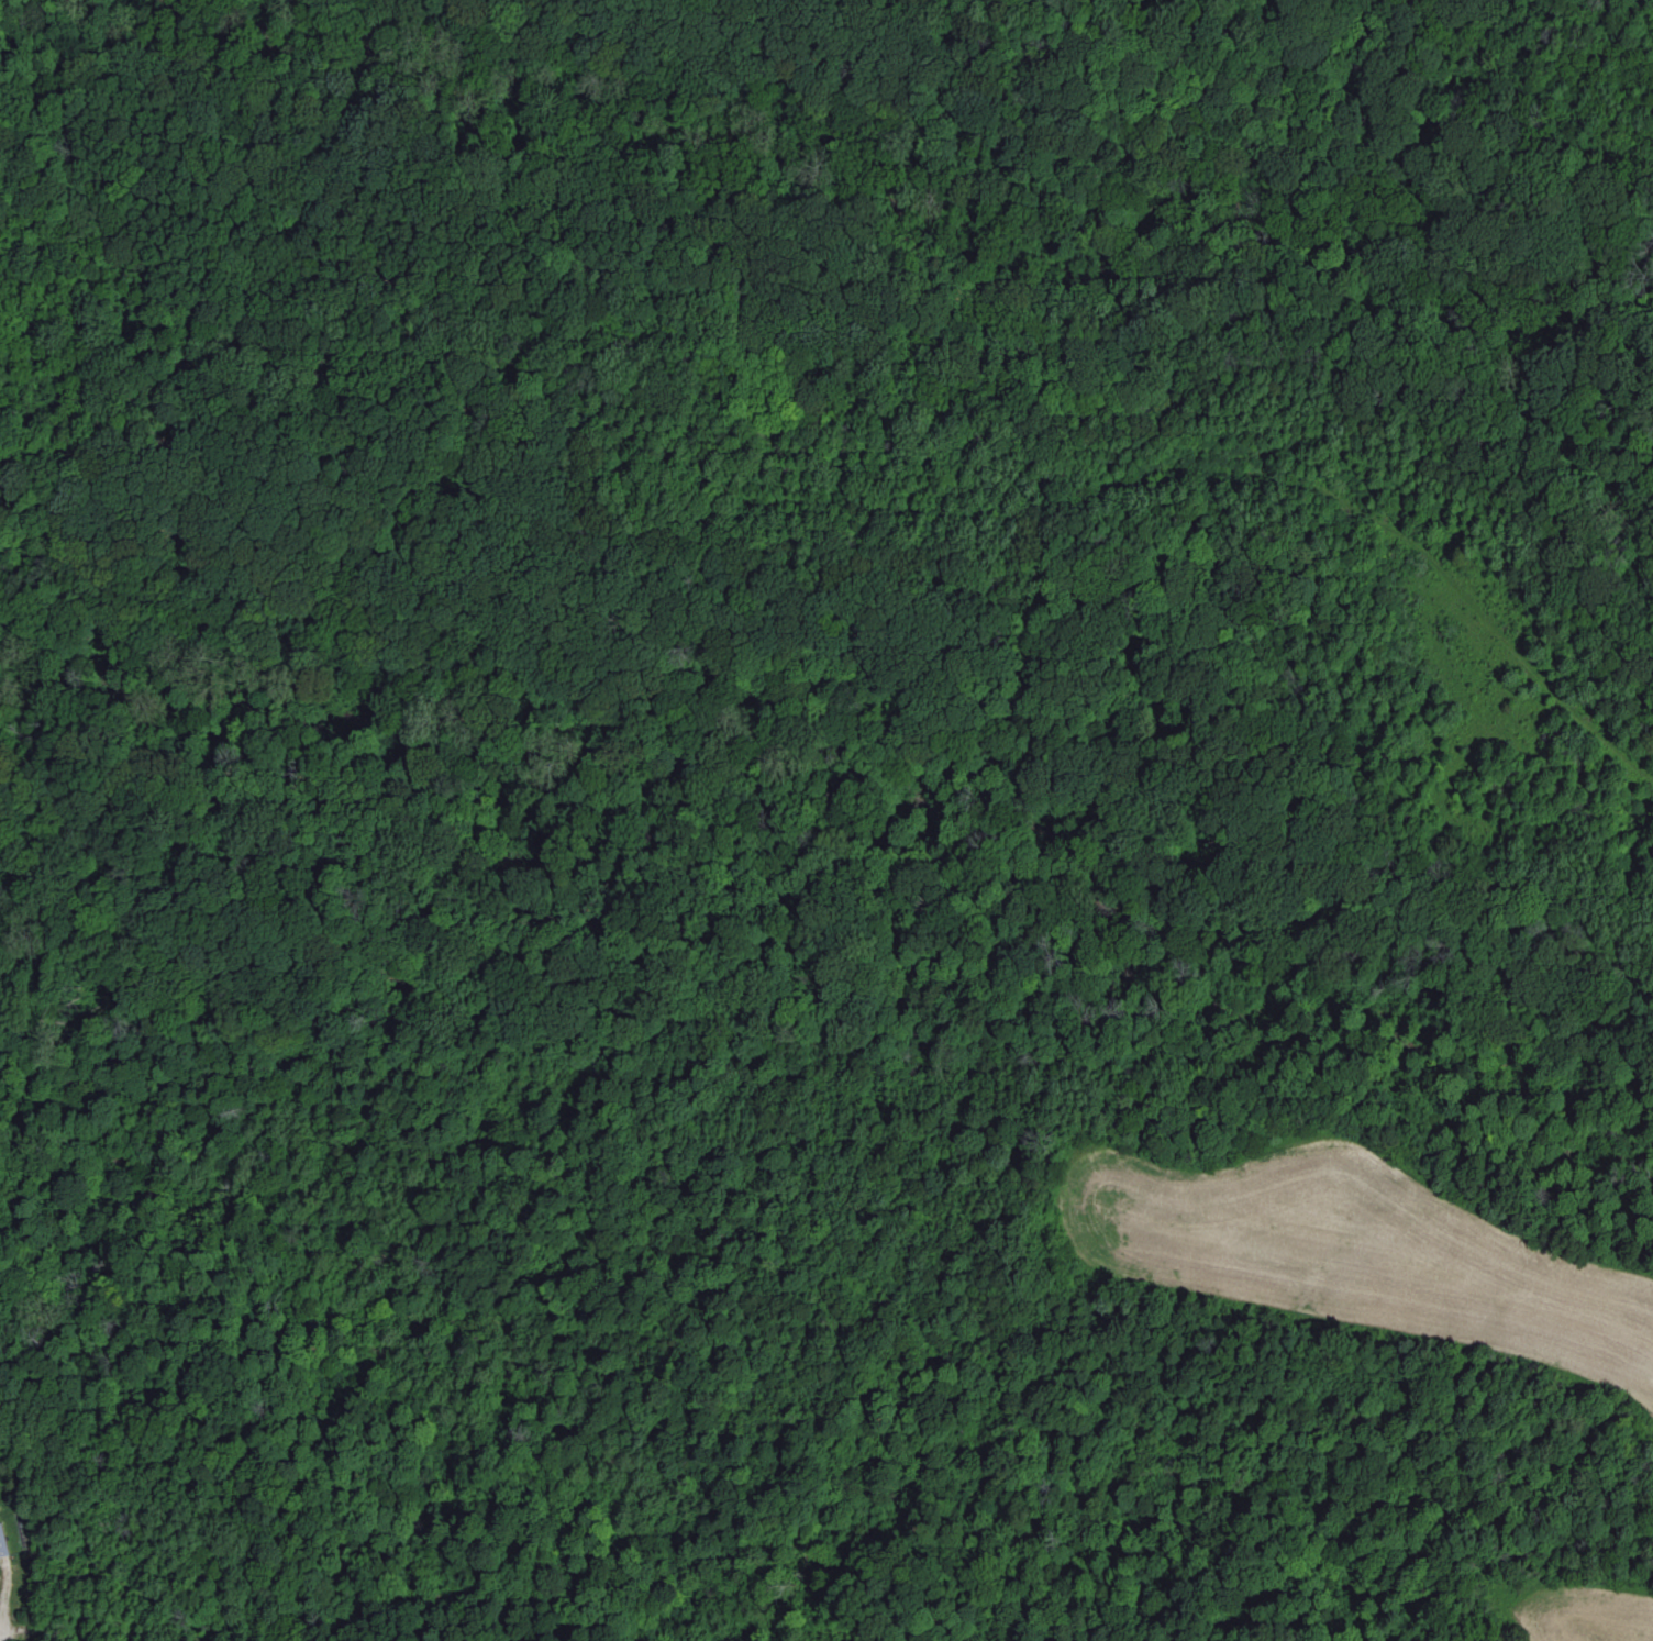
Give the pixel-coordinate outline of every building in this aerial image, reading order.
[(11,1556),(5,1524),(0,1524),(0,1558),(11,1556)]
